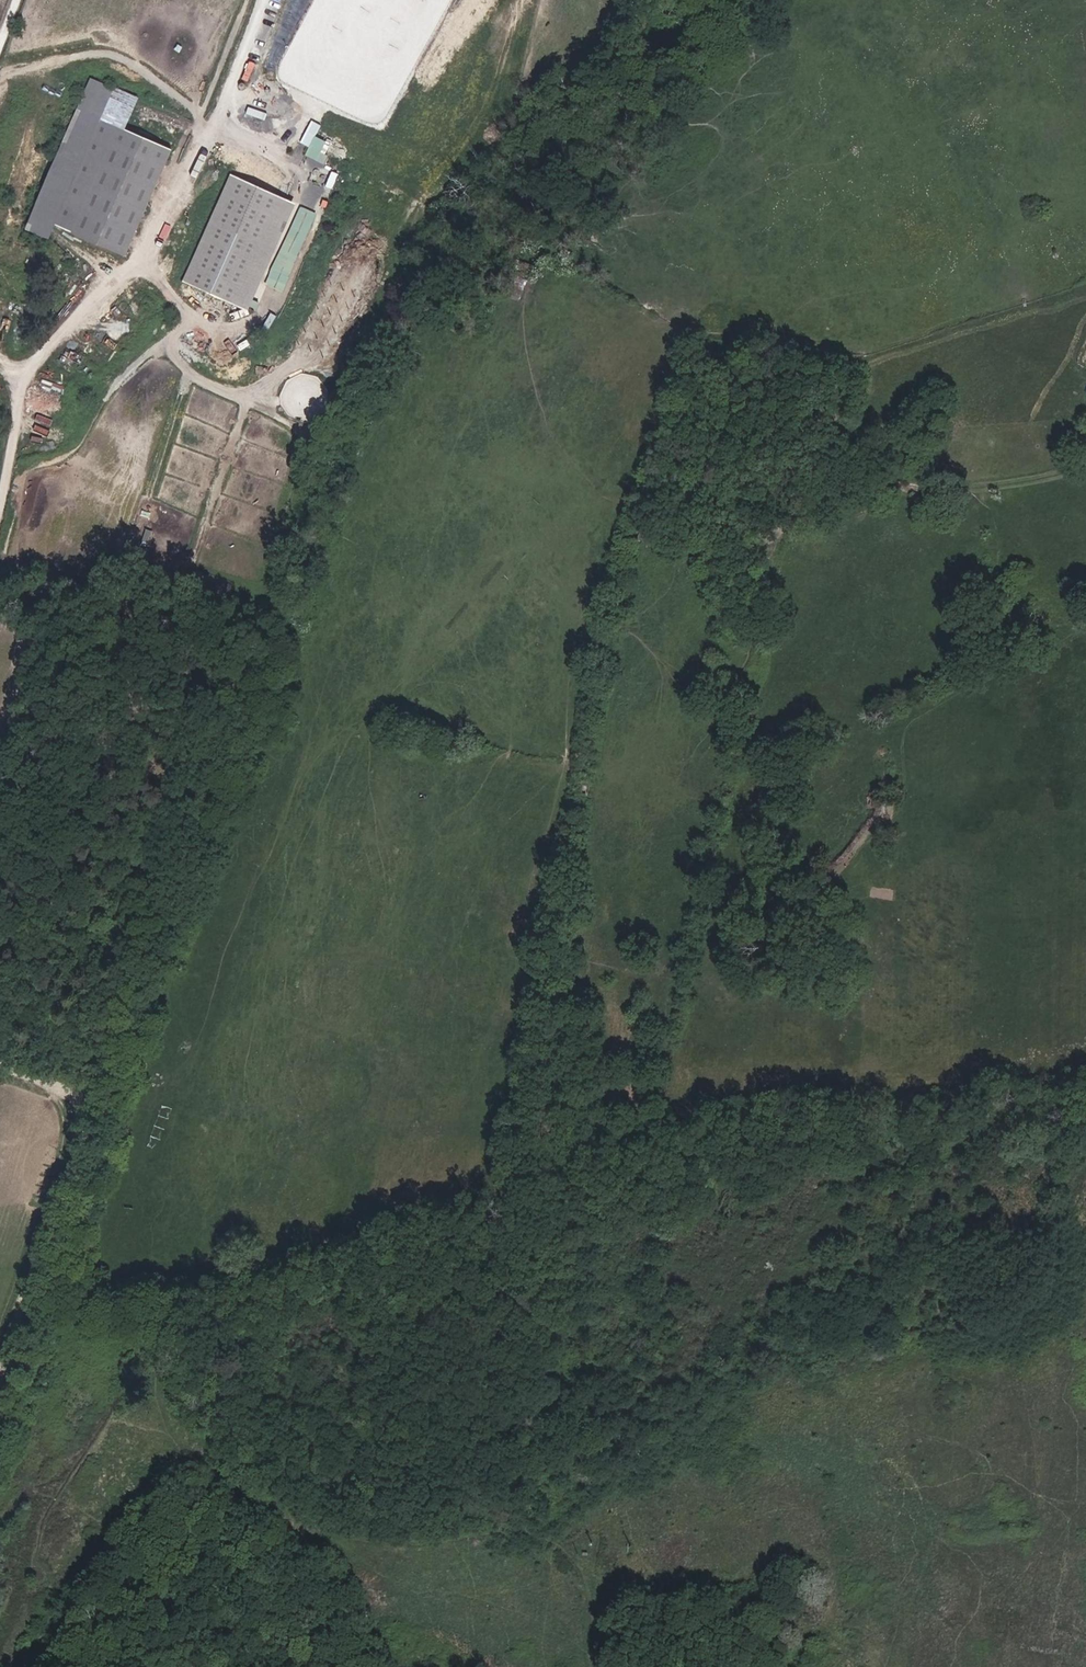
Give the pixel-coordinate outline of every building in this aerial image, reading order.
[(100,118),(113,88),(90,78),(25,227),(48,238),(54,225),(100,118)] [(126,257),(172,150),(100,118),(54,225),(126,257)] [(239,307),(286,200),(231,176),(184,283),(239,307)] [(520,301),(534,265),(516,258),(502,293),(520,301)] [(647,543),(652,527),(642,524),(637,541),(647,543)]
